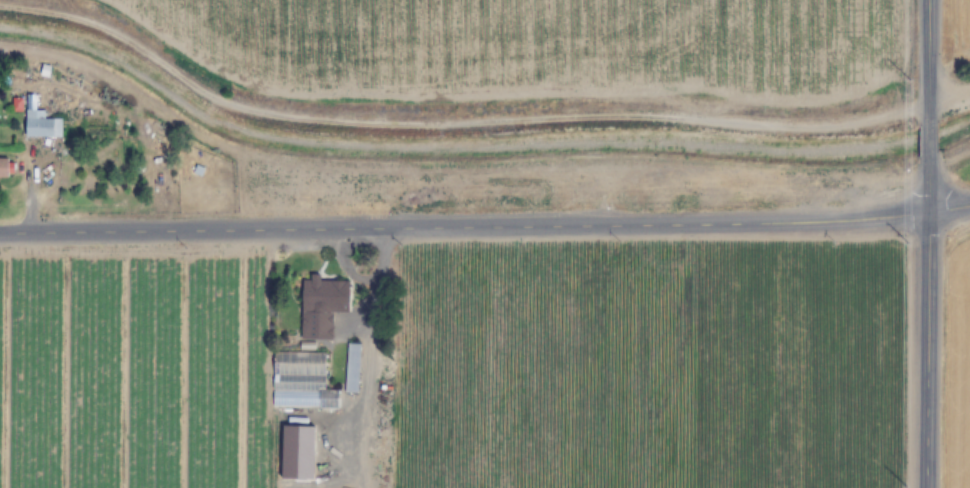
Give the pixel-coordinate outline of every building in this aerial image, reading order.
[(26,137),(61,137),(61,120),(35,120),(35,111),(26,111),(26,137)] [(302,281),(300,339),(332,340),(333,314),(349,314),(349,282),(320,281),(320,275),(310,275),(310,281),(302,281)] [(358,345),(345,345),(345,393),(358,393),(358,345)] [(272,407),(337,408),(338,391),(324,390),(325,353),(273,352),(272,407)]
